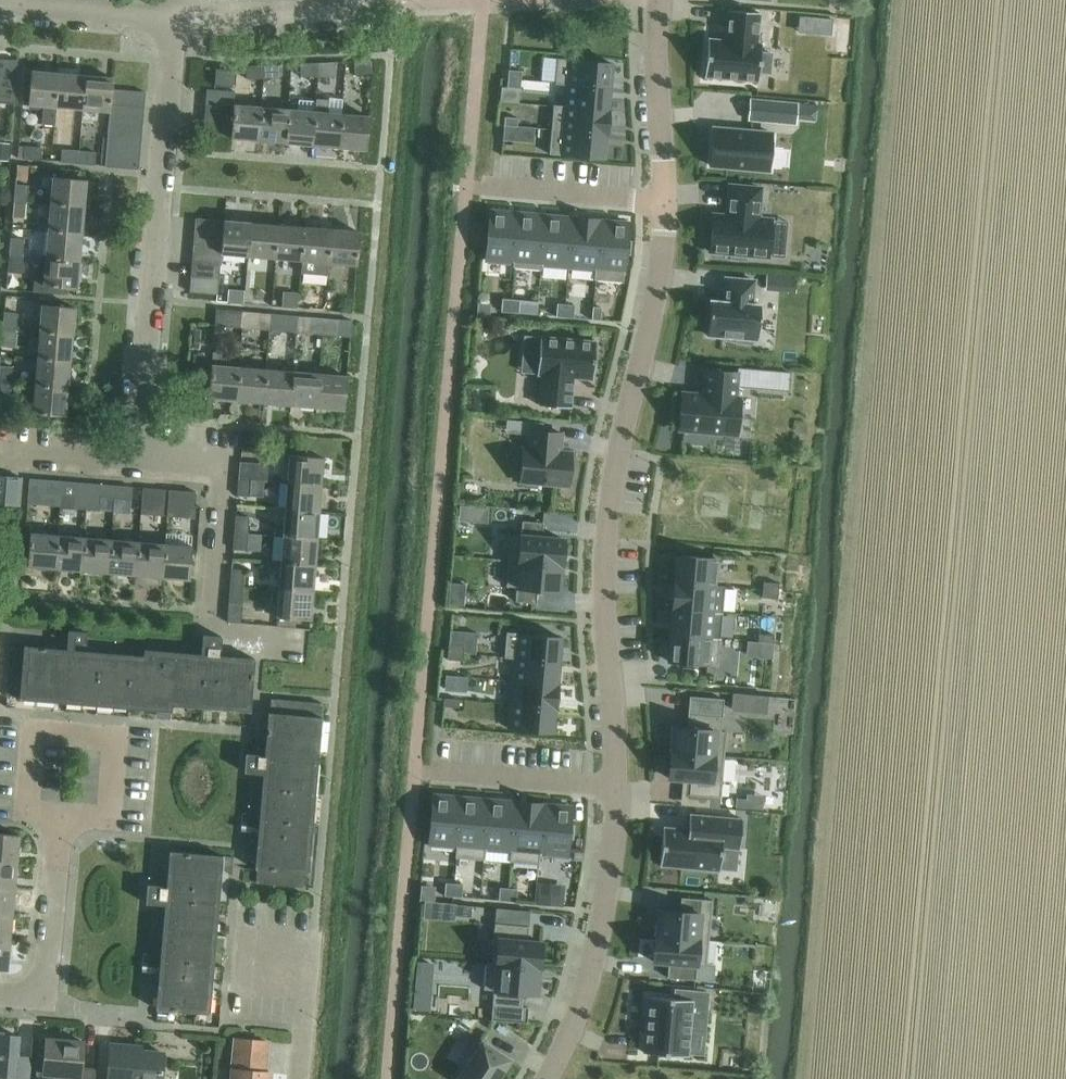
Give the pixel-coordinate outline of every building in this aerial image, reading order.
[(708,38),(704,77),(758,81),(759,73),(770,74),(771,52),(761,51),(761,42),(758,42),(758,33),(760,16),(760,13),(750,12),(727,10),(725,31),(725,40),(708,38)] [(14,104),(18,60),(0,58),(0,103),(14,104)] [(555,83),(609,88),(611,63),(558,58),(555,83)] [(355,74),(372,74),(371,60),(354,61),(355,74)] [(317,63),(318,76),(335,75),(334,62),(317,63)] [(301,77),(318,76),(317,63),(300,64),(301,77)] [(247,79),(263,78),(262,65),(246,66),(247,79)] [(262,65),(263,78),(280,78),(280,65),(262,65)] [(236,70),(235,70),(216,69),(214,85),(235,87),(236,70)] [(522,71),(509,70),(508,79),(521,80),(522,71)] [(41,124),(54,126),(59,74),(31,71),(28,105),(43,106),(41,124)] [(59,74),(54,126),(55,126),(56,108),(83,110),(86,76),(59,74)] [(86,76),(83,110),(109,112),(110,103),(112,89),(113,78),(86,76)] [(507,87),(520,88),(521,80),(508,79),(507,87)] [(553,105),(553,106),(607,111),(609,88),(555,83),(555,84),(566,85),(564,106),(553,105)] [(112,89),(110,103),(144,107),(145,92),(112,89)] [(207,89),(206,105),(234,107),(235,92),(207,89)] [(234,107),(232,123),(231,137),(231,138),(258,140),(261,107),(234,104),(235,92),(234,107)] [(285,141),(285,143),(312,145),(312,141),(315,111),(314,111),(314,101),(299,99),(298,110),(288,109),(285,141)] [(312,141),(312,145),(339,147),(339,141),(341,114),(328,113),(329,100),(316,99),(315,111),(312,141)] [(797,103),(751,99),(749,120),(795,124),(797,103)] [(110,103),(109,112),(109,120),(142,123),(144,107),(110,103)] [(206,105),(204,120),(232,123),(234,107),(206,105)] [(552,128),(605,133),(607,111),(553,106),(552,128)] [(261,107),(258,140),(285,143),(285,141),(288,109),(261,107)] [(339,141),(339,147),(366,150),(369,117),(341,114),(339,141)] [(518,118),(505,117),(504,126),(517,127),(518,118)] [(109,120),(107,135),(141,139),(142,123),(109,120)] [(204,120),(203,135),(231,137),(232,123),(204,120)] [(503,134),(516,135),(517,127),(504,126),(503,134)] [(549,153),(603,158),(605,133),(552,128),(549,153)] [(714,128),(710,165),(769,171),(772,133),(714,128)] [(107,135),(106,151),(140,154),(141,139),(107,135)] [(9,162),(9,158),(10,146),(0,145),(0,161),(9,162)] [(24,146),(23,159),(41,161),(42,147),(24,146)] [(62,149),(61,162),(78,164),(79,151),(62,149)] [(79,151),(78,164),(94,165),(96,152),(79,151)] [(106,151),(105,167),(138,170),(140,154),(106,151)] [(52,177),(50,203),(84,205),(86,180),(52,177)] [(28,185),(15,184),(12,218),(25,219),(28,185)] [(714,215),(711,252),(730,254),(732,254),(731,258),(743,259),(747,259),(747,255),(771,257),(771,256),(772,220),(773,220),(760,219),(762,193),(762,188),(729,187),(727,211),(727,214),(726,214),(726,216),(714,215)] [(50,203),(47,229),(81,232),(84,205),(50,203)] [(490,211),(486,260),(513,262),(518,213),(490,211)] [(513,262),(513,267),(542,270),(542,265),(541,265),(545,216),(518,213),(513,262)] [(545,216),(541,265),(542,265),(568,267),(573,218),(545,216)] [(196,218),(194,233),(222,236),(224,221),(196,218)] [(573,218),(568,267),(595,269),(596,270),(600,220),(573,218)] [(595,269),(594,280),(623,282),(624,272),(626,254),(630,255),(631,241),(627,241),(628,223),(600,220),(596,270),(595,269)] [(222,236),(221,250),(221,254),(248,256),(251,223),(224,221),(222,236)] [(251,223),(248,256),(274,258),(277,225),(251,223)] [(277,225),(274,258),(301,260),(304,227),(277,225)] [(304,227),(301,260),(302,260),(301,273),(327,276),(328,263),(331,230),(304,227)] [(47,229),(45,259),(79,262),(81,232),(47,229)] [(331,230),(328,263),(356,265),(359,232),(331,230)] [(194,233),(193,248),(221,250),(222,236),(194,233)] [(11,238),(9,256),(23,257),(24,239),(11,238)] [(193,248),(192,263),(220,265),(221,254),(221,250),(193,248)] [(21,274),(23,257),(9,256),(8,272),(21,274)] [(35,271),(33,292),(65,295),(66,287),(76,288),(79,262),(45,259),(44,272),(35,271)] [(192,263),(191,277),(219,279),(220,265),(192,263)] [(766,273),(765,284),(796,287),(797,275),(766,273)] [(191,277),(190,292),(217,295),(219,279),(191,277)] [(710,305),(707,335),(737,338),(736,342),(753,344),(753,339),(757,340),(760,305),(752,304),(754,281),(726,278),(724,302),(724,306),(710,305)] [(310,295),(309,309),(324,310),(325,296),(313,295),(310,295)] [(502,299),(501,312),(510,312),(511,299),(502,299)] [(511,299),(510,312),(519,313),(519,300),(511,299)] [(557,303),(556,317),(565,318),(566,303),(557,303)] [(566,303),(565,318),(574,318),(574,304),(566,303)] [(5,305),(2,329),(16,330),(18,313),(11,313),(12,305),(5,305)] [(41,305),(38,332),(72,336),(74,308),(41,305)] [(592,306),(592,320),(601,320),(601,306),(592,306)] [(216,310),(215,326),(229,327),(230,311),(216,310)] [(230,311),(229,327),(242,328),(244,312),(230,311)] [(244,312),(242,328),(255,329),(257,313),(244,312)] [(257,313),(255,329),(268,330),(269,314),(257,313)] [(269,314),(268,330),(270,330),(282,331),(283,315),(269,314)] [(283,315),(282,331),(283,331),(295,332),(297,316),(283,315)] [(297,316),(295,332),(308,333),(310,317),(297,316)] [(310,317),(308,333),(322,335),(324,319),(310,317)] [(324,319),(322,335),(336,336),(337,320),(324,319)] [(337,320),(336,336),(350,337),(352,321),(337,320)] [(14,347),(16,330),(2,329),(1,346),(14,347)] [(270,330),(269,343),(277,343),(282,339),(283,331),(282,331),(270,330)] [(38,332),(36,359),(70,362),(72,336),(38,332)] [(539,405),(571,408),(573,378),(593,379),(596,342),(540,337),(537,374),(542,375),(539,405)] [(209,399),(236,401),(239,367),(225,366),(226,353),(213,352),(209,399)] [(206,356),(193,355),(191,374),(204,375),(206,356)] [(36,359),(34,386),(67,389),(70,362),(36,359)] [(11,384),(12,367),(0,366),(0,383),(11,384)] [(239,367),(236,401),(262,403),(264,370),(239,367)] [(264,370),(262,403),(289,406),(292,372),(264,370)] [(682,392),(679,430),(737,435),(740,397),(735,397),(737,373),(706,370),(704,394),(682,392)] [(292,372),(289,406),(317,408),(319,374),(292,372)] [(319,374),(317,408),(344,410),(347,376),(319,374)] [(9,401),(11,384),(0,383),(0,400),(9,401)] [(65,416),(67,389),(34,386),(31,413),(65,416)] [(507,420),(505,433),(531,434),(542,435),(543,431),(543,423),(507,420)] [(537,488),(537,483),(569,486),(572,452),(560,451),(562,433),(543,431),(542,435),(531,434),(530,449),(523,448),(520,482),(524,482),(524,486),(537,488)] [(288,456),(286,483),(320,486),(322,459),(288,456)] [(238,479),(252,479),(267,481),(268,464),(240,462),(238,479)] [(6,476),(4,505),(19,506),(21,477),(6,476)] [(29,478),(27,503),(43,505),(44,493),(45,480),(29,478)] [(238,479),(237,495),(250,496),(252,479),(238,479)] [(44,493),(61,494),(61,481),(45,480),(44,493)] [(74,508),(86,509),(88,483),(61,481),(61,494),(75,495),(74,508)] [(88,483),(86,509),(99,510),(100,498),(114,499),(115,486),(88,483)] [(286,483),(284,510),(318,512),(320,486),(286,483)] [(115,486),(114,499),(131,500),(132,487),(115,486)] [(141,514),(167,516),(169,490),(143,488),(141,514)] [(169,490),(167,516),(194,518),(196,492),(169,490)] [(469,506),(468,521),(488,523),(489,508),(469,506)] [(284,510),(282,537),(316,539),(318,512),(284,510)] [(236,515),(234,533),(247,535),(249,516),(236,515)] [(564,539),(542,537),(543,523),(522,521),(521,535),(511,535),(508,560),(561,565),(564,539)] [(28,566),(55,568),(57,535),(30,533),(28,566)] [(234,533),(233,549),(246,550),(247,535),(234,533)] [(57,535),(55,568),(81,570),(84,537),(57,535)] [(84,537),(81,570),(108,573),(111,540),(84,537)] [(282,537),(280,563),(314,565),(316,539),(282,537)] [(111,540),(108,573),(135,575),(138,542),(111,540)] [(138,542),(135,575),(162,577),(165,544),(138,542)] [(165,544),(162,577),(189,579),(192,546),(165,544)] [(714,585),(716,559),(677,555),(675,582),(714,585)] [(508,560),(506,586),(516,587),(515,601),(536,603),(537,589),(559,590),(561,565),(508,560)] [(280,563),(278,589),(311,592),(314,565),(280,563)] [(231,569),(230,586),(243,587),(244,570),(231,569)] [(675,582),(673,608),(722,612),(725,586),(714,585),(675,582)] [(764,582),(763,590),(778,591),(779,583),(764,582)] [(450,583),(448,605),(464,606),(466,584),(450,583)] [(230,586),(229,603),(242,604),(243,587),(230,586)] [(309,620),(311,592),(278,589),(276,617),(309,620)] [(763,590),(762,597),(778,599),(778,591),(763,590)] [(673,608),(671,634),(710,637),(720,638),(722,612),(673,608)] [(51,648),(46,701),(66,703),(73,630),(68,630),(67,649),(51,648)] [(73,630),(66,703),(87,705),(91,651),(74,650),(75,643),(86,644),(87,632),(73,630)] [(507,632),(504,657),(558,661),(560,637),(507,632)] [(759,633),(758,643),(774,644),(774,635),(759,633)] [(671,634),(668,661),(718,665),(720,638),(671,634)] [(194,653),(189,707),(209,708),(216,636),(203,635),(201,654),(194,653)] [(216,636),(209,708),(230,710),(234,657),(218,656),(219,649),(220,649),(221,636),(216,636)] [(449,644),(448,651),(463,653),(464,645),(449,644)] [(10,647),(6,695),(20,697),(19,699),(26,699),(30,646),(24,646),(24,648),(10,647)] [(30,646),(26,699),(46,701),(51,648),(30,646)] [(132,655),(127,708),(148,710),(153,650),(144,649),(144,656),(132,655)] [(153,650),(148,710),(168,712),(173,652),(153,650)] [(91,651),(87,705),(107,706),(112,653),(91,651)] [(448,651),(447,659),(463,661),(463,653),(448,651)] [(173,652),(168,712),(171,712),(172,705),(189,707),(194,653),(173,652)] [(112,653),(107,706),(127,708),(132,655),(112,653)] [(234,657),(230,710),(250,712),(255,659),(234,657)] [(504,657),(515,658),(513,681),(556,684),(558,661),(504,657)] [(446,675),(445,688),(466,690),(467,677),(446,675)] [(513,681),(511,704),(554,708),(556,684),(513,681)] [(732,693),(731,711),(752,713),(753,695),(750,694),(732,693)] [(673,727),(671,752),(724,757),(726,731),(721,731),(724,699),(722,699),(690,696),(687,728),(673,727)] [(444,698),(443,706),(459,708),(459,699),(444,698)] [(268,713),(268,722),(321,726),(322,717),(320,717),(321,703),(271,699),(270,713),(268,713)] [(511,704),(509,728),(552,732),(554,708),(511,704)] [(268,722),(266,745),(319,749),(321,726),(268,722)] [(246,753),(244,766),(317,772),(319,749),(266,745),(265,756),(258,756),(258,754),(246,753)] [(671,752),(669,778),(691,780),(689,794),(711,796),(720,797),(724,757),(671,752)] [(263,774),(262,791),(315,795),(317,772),(244,766),(244,772),(263,774)] [(262,791),(260,814),(313,818),(315,795),(262,791)] [(461,797),(433,795),(429,844),(456,846),(455,857),(456,857),(461,797)] [(710,804),(710,807),(719,808),(720,797),(711,796),(710,804)] [(461,797),(456,857),(484,859),(489,800),(461,797)] [(737,799),(736,806),(762,809),(763,801),(737,799)] [(511,851),(510,861),(511,862),(516,802),(489,800),(484,859),(485,859),(486,849),(511,851)] [(511,862),(539,864),(544,805),(516,802),(511,862)] [(570,825),(572,807),(544,805),(539,864),(540,854),(567,856),(569,838),(573,839),(574,825),(570,825)] [(260,814),(258,837),(311,841),(313,818),(260,814)] [(663,827),(660,865),(720,870),(722,847),(740,849),(742,819),(689,814),(689,816),(696,817),(695,827),(692,827),(689,830),(688,830),(663,827)] [(16,863),(19,835),(0,833),(0,861),(16,863)] [(258,837),(256,860),(309,864),(311,841),(258,837)] [(169,851),(168,871),(221,875),(222,856),(169,851)] [(257,869),(256,883),(304,887),(305,873),(308,874),(309,864),(256,860),(255,869),(257,869)] [(14,890),(16,863),(0,861),(0,889),(14,890)] [(147,884),(147,889),(219,895),(221,875),(168,871),(166,888),(160,887),(160,885),(147,884)] [(454,883),(445,883),(444,896),(453,896),(454,883)] [(462,897),(463,884),(454,883),(453,896),(462,897)] [(508,888),(500,887),(499,900),(507,901),(508,888)] [(516,902),(517,889),(508,888),(507,901),(516,902)] [(11,916),(14,890),(0,889),(0,915),(11,916)] [(165,905),(164,910),(217,915),(219,895),(147,889),(145,903),(165,905)] [(562,906),(563,894),(537,891),(536,903),(562,906)] [(656,935),(709,940),(713,901),(681,897),(680,911),(659,908),(656,935)] [(455,905),(455,915),(471,917),(472,906),(455,905)] [(164,910),(163,930),(216,935),(217,915),(164,910)] [(9,943),(11,916),(0,915),(0,942),(9,943)] [(493,938),(491,962),(496,963),(539,967),(541,942),(527,941),(529,926),(495,923),(493,938)] [(163,930),(161,950),(214,954),(216,935),(163,930)] [(667,977),(705,981),(709,940),(656,935),(654,960),(669,961),(667,977)] [(6,970),(9,943),(0,942),(0,969),(6,970)] [(161,950),(159,970),(212,974),(214,954),(161,950)] [(417,961),(416,974),(428,975),(429,962),(417,961)] [(486,963),(484,989),(494,990),(493,1004),(492,1019),(526,1022),(528,1007),(522,1006),(523,992),(537,993),(539,968),(539,967),(496,963),(491,962),(486,962),(486,963)] [(159,970),(158,989),(211,994),(212,974),(159,970)] [(158,989),(156,1009),(209,1013),(211,994),(158,989)] [(648,996),(643,1052),(687,1056),(691,1015),(706,1016),(708,993),(675,990),(675,998),(648,996)] [(414,999),(413,1009),(425,1010),(426,1000),(414,999)] [(31,1057),(17,1056),(19,1036),(0,1035),(0,1078),(29,1078),(31,1057)] [(63,1078),(67,1078),(95,1078),(96,1069),(81,1068),(83,1041),(46,1037),(44,1055),(38,1055),(36,1078),(63,1078)] [(267,1042),(235,1039),(231,1078),(269,1078),(270,1073),(265,1072),(267,1042)] [(482,1041),(457,1078),(497,1078),(510,1059),(482,1041)] [(163,1052),(130,1049),(131,1045),(111,1043),(107,1078),(161,1078),(163,1052)]
